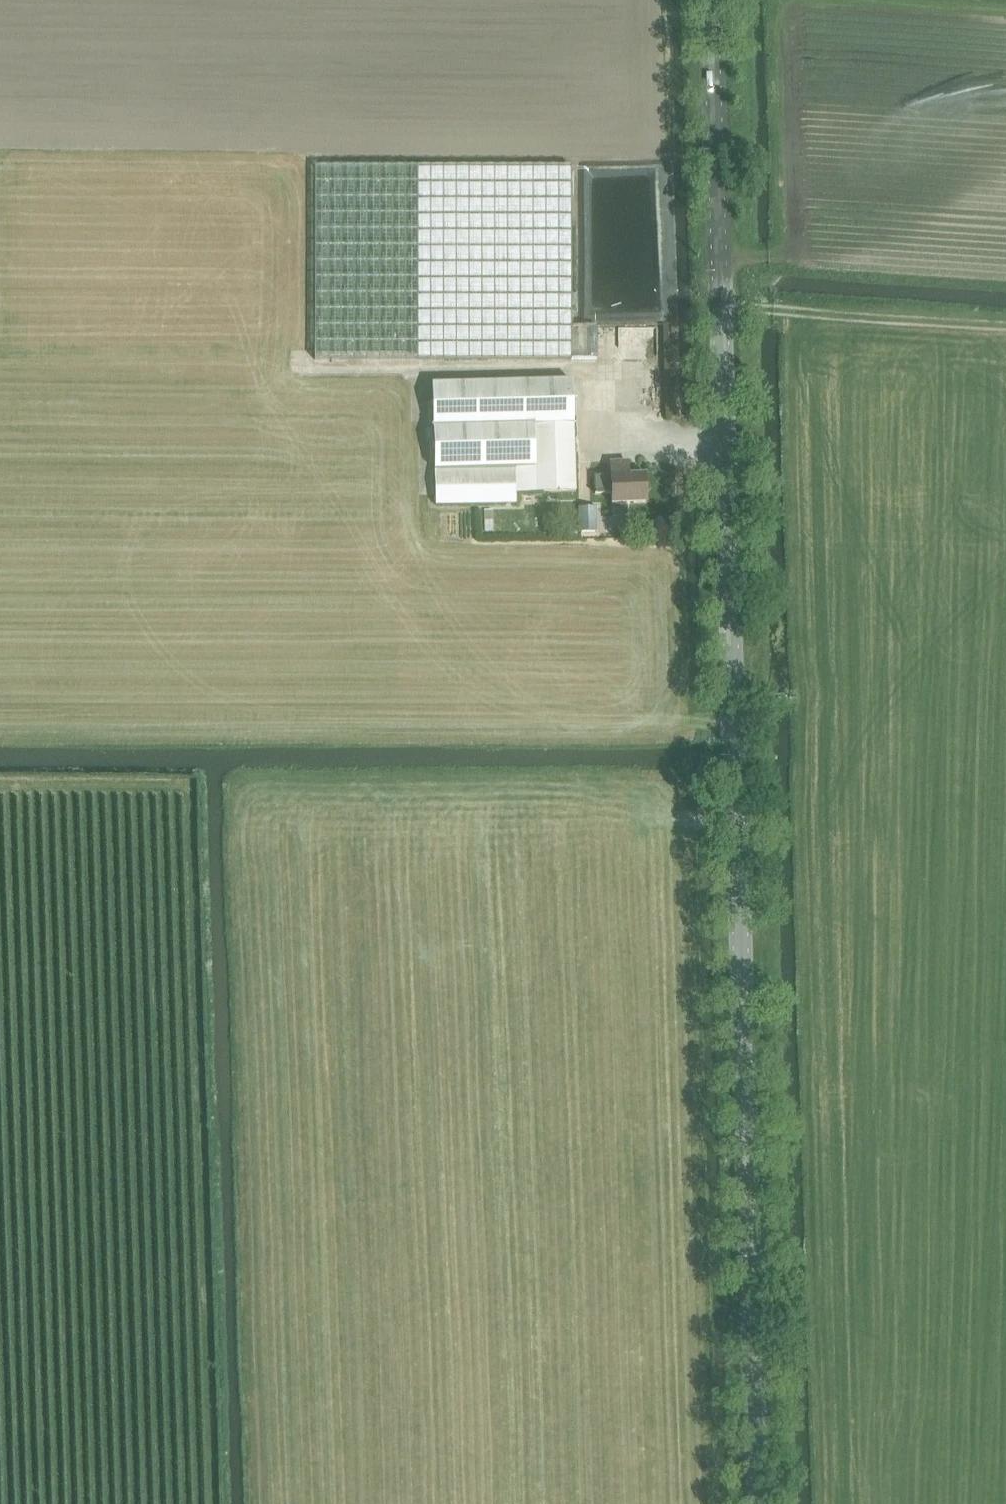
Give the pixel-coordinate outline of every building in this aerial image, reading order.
[(319,167),(318,359),(570,360),(571,167),(319,167)] [(453,384),(433,385),(436,506),(457,505),(517,504),(517,492),(576,490),(573,425),(573,383),(573,382),(453,384)] [(631,462),(612,463),(612,475),(596,475),(596,494),(613,493),(614,503),(649,502),(648,474),(632,474),(631,462)] [(580,532),(596,532),(596,509),(580,509),(580,532)]
